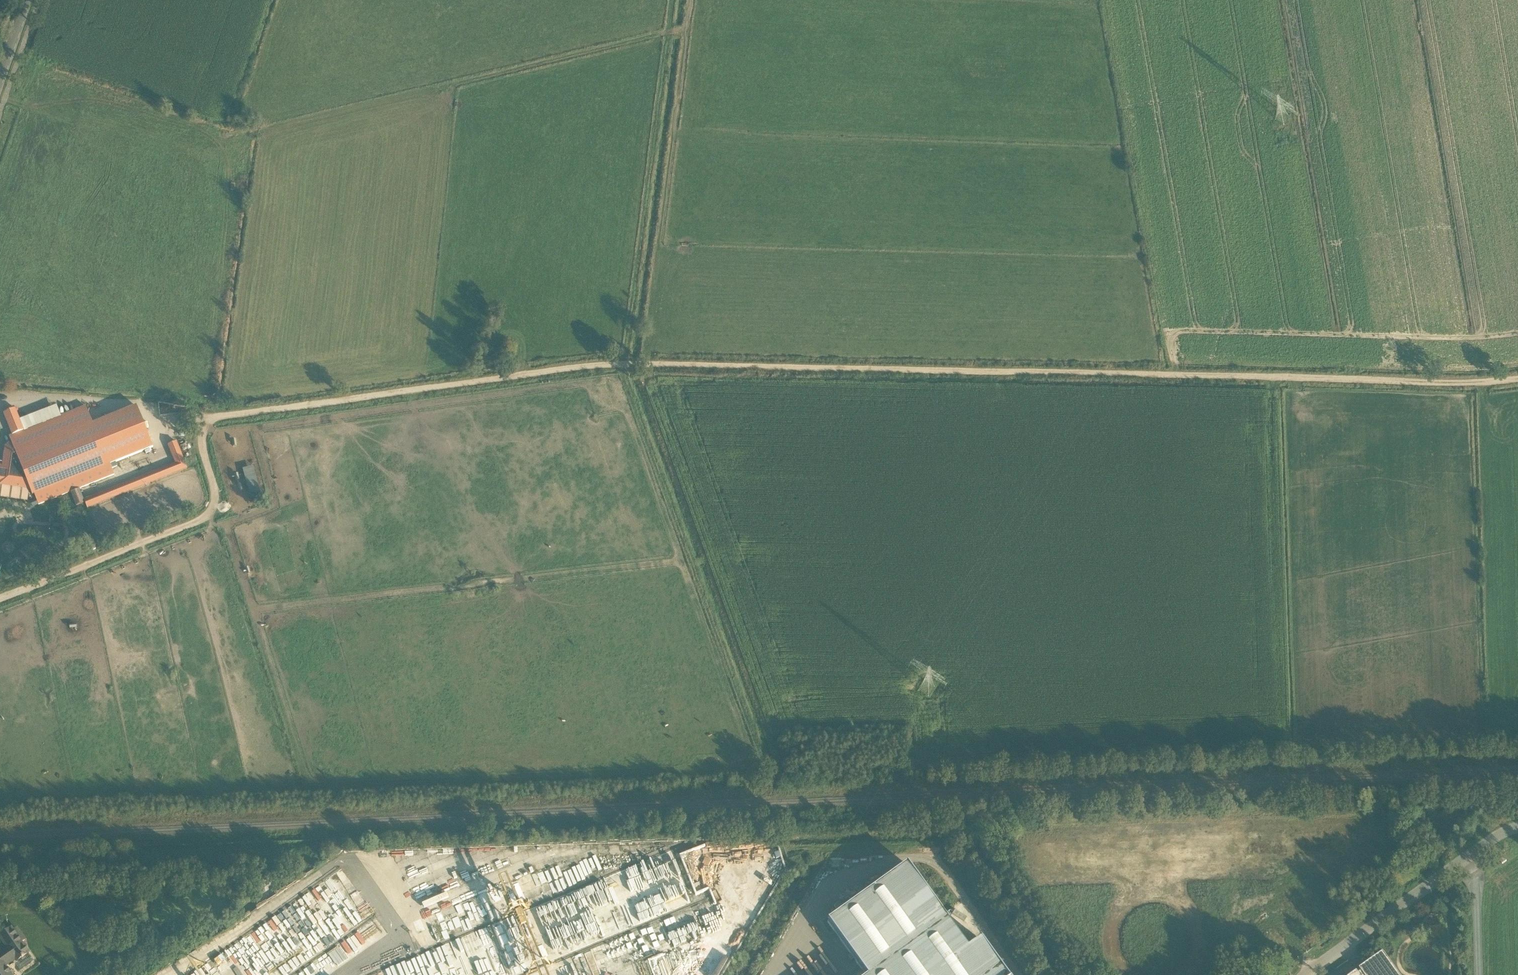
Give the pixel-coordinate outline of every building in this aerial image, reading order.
[(31,491),(33,495),(35,495),(39,505),(114,475),(111,467),(115,466),(113,463),(153,447),(137,406),(93,424),(86,406),(25,431),(16,409),(4,414),(13,435),(9,437),(12,443),(5,446),(3,465),(0,465),(0,486),(31,491)] [(88,509),(188,469),(177,441),(168,445),(175,463),(84,499),(88,509)] [(1507,861),(1502,855),(1498,858),(1502,864),(1507,861)] [(981,940),(968,950),(907,865),(827,922),(862,970),(854,974),(1006,974),(981,940)] [(21,943),(26,939),(18,927),(13,930),(11,928),(0,936),(0,937),(8,948),(0,954),(0,974),(11,974),(5,966),(15,959),(17,961),(29,953),(21,943)] [(1383,951),(1360,968),(1362,971),(1359,973),(1357,970),(1351,974),(1400,974),(1383,951)]
